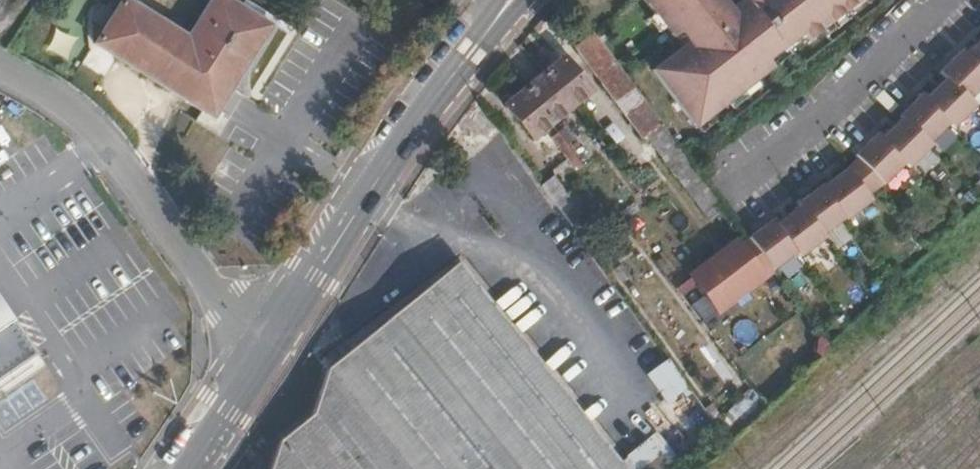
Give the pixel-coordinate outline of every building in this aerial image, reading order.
[(93,20),(105,28),(94,44),(214,119),(273,25),(232,0),(210,0),(188,36),(130,0),(122,0),(113,13),(102,6),(93,20)] [(673,37),(680,32),(688,42),(652,70),(695,128),(773,68),(768,60),(738,3),(735,0),(643,0),(673,37)] [(738,3),(768,60),(803,33),(809,40),(860,0),(742,0),(738,3)] [(858,150),(887,182),(979,96),(979,32),(943,66),(946,69),(858,150)] [(785,288),(595,33),(575,47),(644,140),(648,137),(770,300),(785,288)] [(563,57),(543,74),(541,75),(555,92),(557,90),(571,106),(574,104),(589,92),(575,76),(577,74),(563,57)] [(541,75),(526,88),(540,105),(538,106),(551,123),(571,106),(557,90),(555,92),(541,75)] [(540,105),(526,88),(504,106),(518,122),(520,121),(534,137),(551,123),(538,106),(540,105)] [(564,127),(558,132),(566,143),(573,139),(564,127)] [(579,169),(583,166),(566,143),(558,132),(551,137),(572,166),(575,164),(579,169)] [(852,161),(750,230),(775,266),(877,197),(852,161)] [(553,176),(541,185),(586,246),(597,238),(559,187),(561,186),(553,176)] [(620,463),(457,263),(327,369),(311,414),(279,441),(270,468),(625,468),(620,463)] [(3,327),(14,319),(0,298),(0,323),(3,327)] [(38,354),(14,319),(3,327),(0,323),(0,379),(38,354)] [(668,402),(688,387),(669,359),(648,374),(668,402)] [(679,461),(675,455),(657,433),(641,446),(620,463),(625,468),(670,468),(679,461)]
